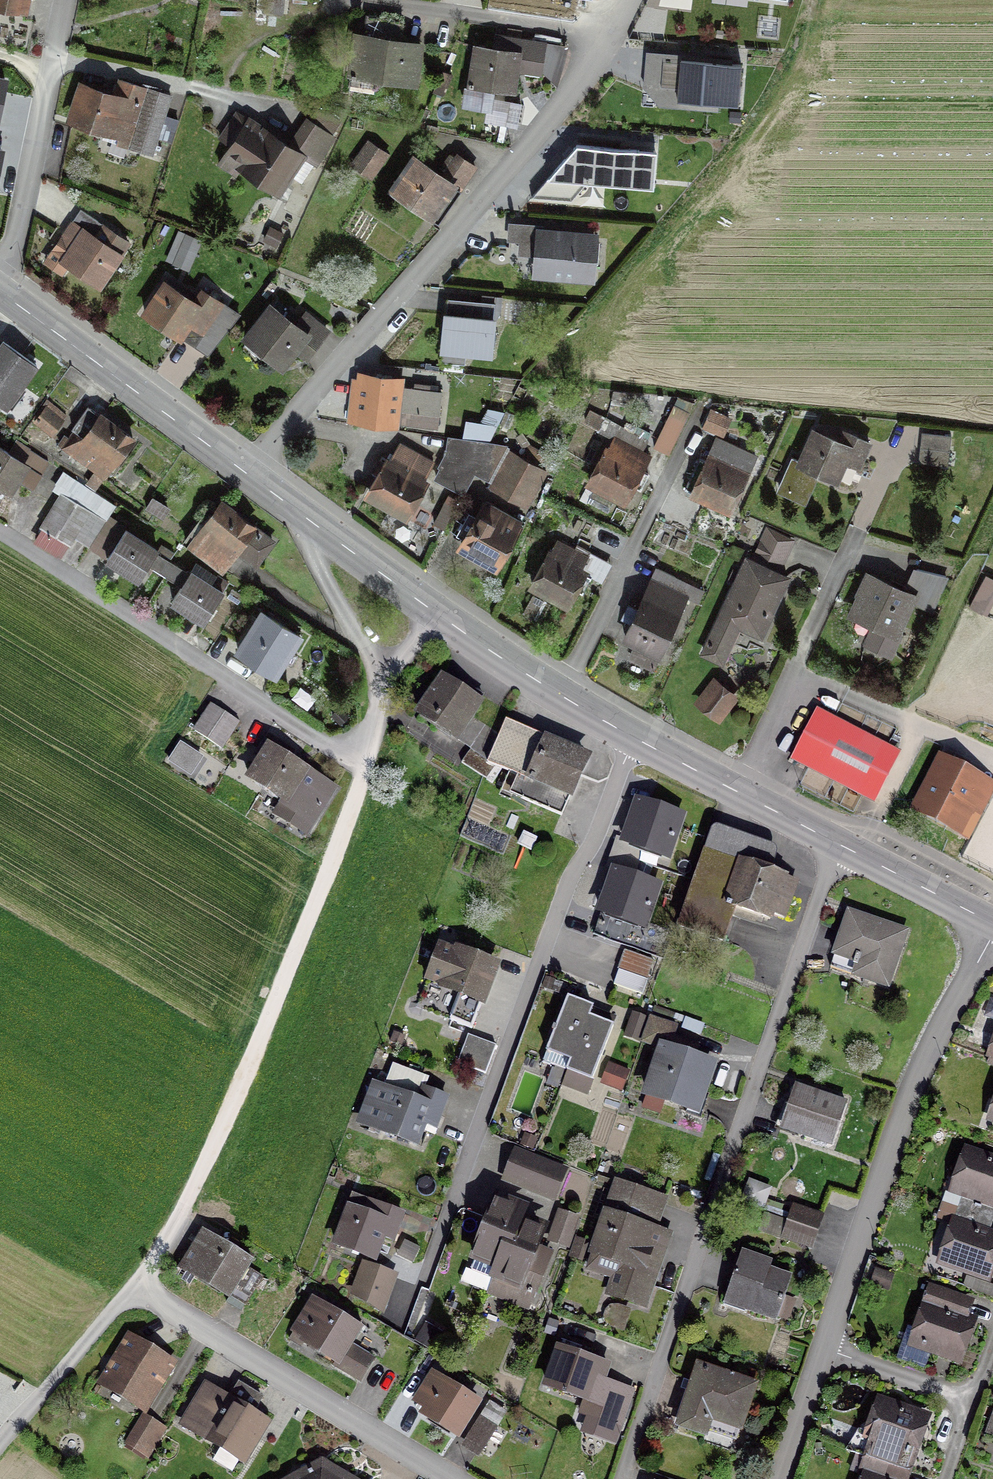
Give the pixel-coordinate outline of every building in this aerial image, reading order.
[(23,13),(26,0),(0,0),(0,8),(23,13)] [(412,83),(418,47),(400,44),(401,39),(392,37),(395,23),(366,18),(363,38),(355,37),(348,78),(353,79),(354,76),(374,79),(375,77),(412,83)] [(513,61),(540,65),(543,44),(504,38),(504,37),(493,35),(491,52),(476,50),(471,82),(467,82),(463,105),(486,109),(489,86),(509,89),(513,61)] [(737,103),(740,64),(684,60),(681,98),(737,103)] [(168,97),(118,81),(113,97),(76,85),(70,102),(76,104),(70,121),(113,136),(111,142),(150,155),(168,97)] [(312,165),(331,138),(306,121),(287,149),(235,114),(218,139),(229,146),(224,154),(240,165),(239,168),(275,192),(287,175),(299,184),(312,165)] [(353,162),(372,175),(385,157),(366,143),(353,162)] [(655,190),(658,154),(579,147),(531,201),(572,204),(590,183),(655,190)] [(394,193),(436,222),(473,168),(456,156),(441,179),(416,162),(394,193)] [(103,227),(78,210),(70,223),(71,223),(61,238),(72,246),(61,262),(97,286),(125,245),(108,234),(102,244),(94,240),(103,227)] [(589,279),(592,239),(538,234),(539,228),(508,225),(507,240),(537,243),(534,274),(589,279)] [(180,248),(194,253),(198,242),(177,233),(171,247),(179,250),(180,248)] [(194,315),(206,323),(219,304),(200,292),(192,304),(163,284),(142,314),(178,338),(194,315)] [(479,303),(477,319),(444,316),(440,351),(488,355),(493,304),(479,303)] [(314,346),(325,332),(303,315),(293,328),(269,309),(246,339),(279,366),(302,337),(314,346)] [(1,342),(0,344),(0,407),(3,408),(34,366),(1,342)] [(394,412),(435,417),(438,393),(397,387),(398,382),(374,379),(374,376),(371,376),(370,379),(360,377),(359,384),(352,384),(348,417),(355,418),(355,420),(393,425),(394,412)] [(49,433),(64,416),(47,402),(33,420),(49,433)] [(487,411),(470,407),(466,422),(484,426),(487,411)] [(653,446),(667,453),(686,414),(672,407),(653,446)] [(114,427),(114,429),(86,408),(70,430),(73,432),(67,440),(63,438),(57,446),(61,449),(59,452),(69,459),(71,456),(93,472),(86,482),(94,488),(131,440),(114,427)] [(701,428),(715,435),(723,417),(709,411),(701,428)] [(630,487),(638,490),(646,475),(639,471),(646,457),(638,453),(645,441),(588,412),(583,422),(612,438),(587,483),(622,501),(630,487)] [(813,471),(834,480),(842,462),(856,468),(867,444),(843,433),(838,444),(812,432),(798,463),(790,459),(777,488),(801,498),(813,471)] [(946,467),(949,437),(919,434),(916,464),(946,467)] [(473,470),(486,445),(449,440),(447,454),(434,479),(461,493),(473,470)] [(751,457),(716,441),(707,462),(699,459),(684,490),(727,510),(751,457)] [(486,478),(502,448),(486,445),(473,470),(486,478)] [(402,515),(426,474),(425,474),(430,465),(397,446),(392,456),(391,456),(368,496),(402,515)] [(26,450),(19,462),(0,450),(0,489),(6,492),(15,479),(30,488),(46,463),(26,450)] [(517,504),(537,468),(515,456),(495,492),(517,504)] [(102,523),(61,496),(40,530),(66,545),(72,535),(88,545),(102,523)] [(159,518),(165,509),(150,499),(144,508),(159,518)] [(183,542),(219,570),(235,549),(254,564),(270,542),(235,516),(234,517),(219,505),(212,514),(207,510),(183,542)] [(459,546),(495,566),(519,522),(491,506),(486,515),(479,511),(459,546)] [(89,546),(104,555),(120,529),(105,520),(89,546)] [(147,564),(164,575),(170,564),(154,554),(155,552),(123,531),(105,560),(137,580),(147,564)] [(573,590),(580,594),(589,578),(577,572),(585,559),(555,543),(530,586),(565,605),(573,590)] [(758,636),(785,579),(745,560),(701,654),(719,662),(736,626),(758,636)] [(187,575),(170,564),(164,575),(180,586),(170,602),(202,622),(220,593),(188,573),(187,575)] [(897,637),(892,634),(909,597),(867,577),(862,588),(864,590),(852,616),(872,626),(864,644),(888,656),(897,637)] [(684,598),(650,581),(636,611),(626,606),(621,616),(631,621),(623,638),(634,643),(628,657),(651,668),(684,598)] [(235,651),(273,675),(298,637),(259,613),(235,651)] [(418,716),(487,760),(498,735),(468,716),(481,696),(464,686),(459,693),(441,681),(418,716)] [(701,704),(715,714),(727,699),(713,688),(701,704)] [(193,732),(219,749),(235,725),(209,708),(193,732)] [(871,800),(894,754),(817,714),(793,760),(871,800)] [(485,763),(487,764),(508,773),(501,791),(559,817),(584,760),(502,724),(498,735),(487,760),(485,763)] [(183,741),(171,758),(191,773),(203,756),(183,741)] [(310,824),(331,790),(268,750),(249,780),(282,801),(279,805),(310,824)] [(492,767),(487,764),(485,763),(467,751),(459,764),(485,780),(492,767)] [(920,810),(954,828),(977,783),(943,765),(936,778),(931,775),(921,794),(927,797),(920,810)] [(640,799),(624,841),(668,858),(684,816),(640,799)] [(782,878),(704,852),(678,928),(720,942),(732,908),(767,920),(769,915),(782,920),(794,884),(781,879),(782,878)] [(664,882),(613,867),(600,911),(651,926),(664,882)] [(904,932),(847,913),(828,968),(886,987),(904,932)] [(426,981),(480,1001),(493,968),(438,947),(426,981)] [(617,971),(644,980),(651,961),(622,951),(616,970),(617,971)] [(645,981),(644,980),(617,971),(612,985),(613,986),(606,1006),(620,1011),(624,1001),(635,1005),(638,994),(640,995),(645,981)] [(549,1065),(565,1072),(587,1017),(590,1008),(566,998),(554,1029),(551,1028),(550,1032),(552,1033),(540,1064),(548,1067),(549,1065)] [(611,1027),(587,1017),(565,1072),(561,1082),(586,1091),(611,1027)] [(694,1110),(709,1066),(679,1056),(683,1045),(667,1039),(672,1026),(649,1019),(641,1043),(661,1050),(641,1108),(658,1113),(662,1100),(686,1108),(684,1115),(698,1119),(700,1113),(694,1110)] [(488,1073),(496,1046),(465,1036),(456,1063),(488,1073)] [(399,1097),(391,1094),(378,1130),(415,1145),(428,1111),(438,1114),(444,1098),(405,1083),(399,1097)] [(844,1105),(792,1088),(779,1128),(830,1146),(844,1105)] [(562,1172),(514,1152),(508,1166),(509,1166),(557,1186),(562,1172)] [(992,1251),(992,1239),(986,1236),(991,1221),(992,1215),(992,1163),(968,1154),(955,1191),(960,1193),(955,1208),(941,1203),(936,1219),(956,1226),(943,1262),(984,1277),(991,1256),(992,1251)] [(551,1200),(557,1186),(509,1166),(503,1180),(551,1200)] [(605,1293),(642,1305),(666,1237),(650,1231),(660,1202),(614,1186),(586,1268),(611,1277),(605,1293)] [(472,1258),(497,1268),(515,1223),(519,1214),(494,1204),(472,1258)] [(334,1245),(371,1259),(385,1225),(394,1228),(400,1214),(378,1205),(373,1220),(348,1210),(334,1245)] [(791,1209),(786,1223),(815,1232),(819,1218),(791,1209)] [(575,1219),(558,1213),(550,1235),(567,1241),(575,1219)] [(539,1233),(515,1223),(497,1268),(487,1293),(525,1309),(532,1292),(533,1293),(548,1255),(533,1249),(539,1233)] [(781,1237),(810,1247),(815,1232),(786,1223),(781,1237)] [(232,1254),(201,1235),(181,1268),(243,1306),(260,1279),(242,1269),(249,1258),(235,1249),(232,1254)] [(769,1264),(739,1254),(725,1296),(745,1303),(743,1309),(775,1320),(779,1308),(789,1311),(792,1301),(782,1298),(789,1278),(767,1271),(769,1264)] [(352,1295),(379,1311),(391,1276),(363,1266),(352,1295)] [(955,1359),(968,1322),(957,1318),(962,1302),(926,1290),(921,1306),(927,1308),(914,1344),(955,1359)] [(332,1366),(357,1381),(370,1360),(346,1345),(359,1324),(345,1316),(342,1321),(310,1302),(287,1340),(299,1347),(302,1342),(335,1362),(332,1366)] [(609,1325),(620,1329),(626,1312),(614,1308),(609,1309),(605,1312),(604,1317),(605,1322),(609,1325)] [(413,1340),(433,1351),(443,1334),(423,1322),(413,1340)] [(102,1382),(143,1408),(169,1366),(127,1340),(102,1382)] [(606,1367),(590,1361),(585,1360),(587,1353),(579,1350),(577,1357),(558,1350),(542,1395),(620,1422),(630,1394),(600,1383),(606,1367)] [(691,1383),(682,1380),(679,1389),(688,1392),(676,1426),(703,1435),(709,1419),(738,1429),(753,1386),(696,1367),(691,1383)] [(422,1415),(455,1435),(475,1403),(430,1375),(414,1401),(426,1408),(422,1415)] [(251,1433),(260,1419),(205,1385),(184,1420),(243,1456),(255,1435),(251,1433)] [(903,1471),(915,1438),(922,1419),(880,1404),(867,1441),(873,1443),(868,1459),(862,1474),(868,1476),(867,1478),(901,1478),(903,1471)] [(992,1437),(992,1411),(985,1433),(992,1437)] [(147,1457),(162,1431),(142,1419),(127,1444),(147,1457)] [(463,1443),(479,1453),(494,1429),(478,1419),(463,1443)] [(320,1464),(293,1478),(344,1478),(320,1464)]
